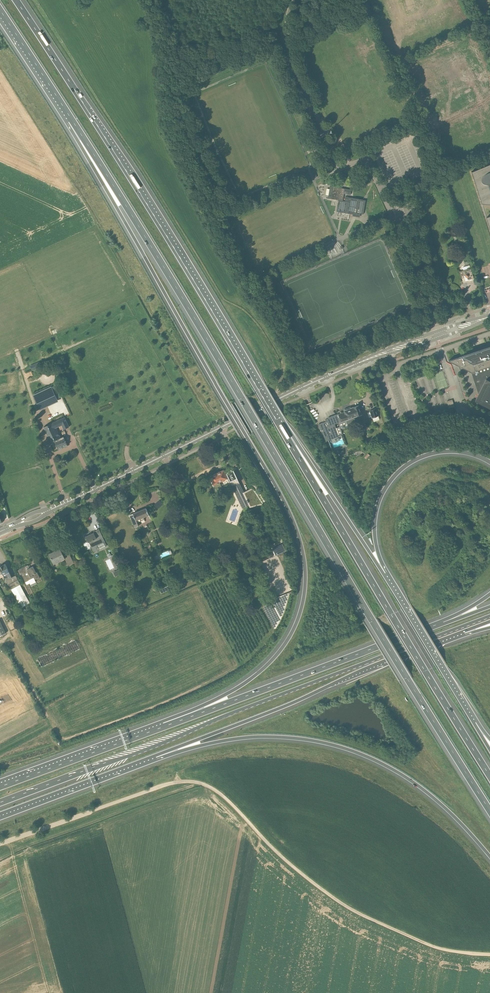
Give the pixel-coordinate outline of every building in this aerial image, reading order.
[(486,165),(486,166),(483,167),(483,166),(476,169),(476,170),(471,172),(481,203),(486,218),(489,230),(489,163),(486,165)] [(330,186),(328,198),(339,200),(343,201),(343,200),(345,188),(330,186)] [(354,207),(361,208),(361,213),(364,214),(366,200),(363,199),(352,197),(351,197),(345,196),(345,201),(343,200),(343,201),(339,200),(337,212),(353,214),(354,207)] [(474,278),(470,265),(463,267),(463,270),(459,271),(461,278),(465,277),(466,281),(469,280),(470,281),(473,280),(472,279),(474,278)] [(449,361),(458,366),(459,369),(462,368),(471,372),(478,395),(475,402),(489,409),(489,347),(449,361)] [(58,384),(34,394),(40,408),(60,400),(59,398),(63,396),(58,384)] [(321,418),(327,415),(319,401),(313,404),(313,403),(312,403),(313,404),(307,406),(307,405),(307,406),(316,423),(320,420),(322,423),(324,423),(321,418)] [(340,413),(338,414),(328,418),(327,419),(328,421),(324,423),(322,423),(318,425),(326,441),(338,437),(334,425),(341,422),(346,420),(348,426),(357,422),(358,425),(366,422),(363,414),(362,414),(360,408),(361,408),(361,405),(351,409),(351,407),(344,410),(345,412),(340,414),(340,413)] [(372,418),(379,416),(376,408),(369,411),(370,412),(367,413),(369,418),(372,417),(372,418)] [(50,442),(61,438),(58,433),(57,434),(55,428),(62,425),(64,429),(69,427),(65,417),(43,427),(43,428),(44,427),(50,442)] [(68,446),(64,436),(61,438),(50,442),(50,443),(49,443),(50,445),(55,443),(58,449),(63,447),(63,448),(68,446)] [(232,471),(231,470),(230,470),(229,471),(228,471),(228,472),(227,472),(227,473),(226,474),(225,474),(223,470),(210,477),(217,492),(220,490),(220,491),(221,490),(222,489),(219,482),(227,478),(229,482),(230,482),(239,501),(244,503),(242,507),(243,509),(250,505),(250,506),(262,504),(252,489),(244,493),(233,470),(232,471)] [(134,527),(137,526),(138,526),(136,520),(140,519),(141,521),(145,520),(144,517),(149,515),(146,508),(129,515),(134,527)] [(99,550),(97,545),(105,541),(99,529),(93,532),(94,533),(86,537),(88,541),(86,542),(83,543),(86,550),(91,548),(90,547),(91,546),(94,552),(99,550)] [(276,555),(286,551),(283,544),(273,548),(276,555)] [(265,549),(269,559),(273,557),(269,547),(265,549)] [(73,561),(69,552),(63,555),(60,549),(49,554),(54,564),(65,558),(67,564),(68,566),(74,563),(73,561)] [(6,564),(0,566),(0,575),(2,574),(3,576),(4,576),(7,574),(9,579),(11,578),(12,577),(6,564)] [(27,569),(26,566),(19,569),(18,570),(20,575),(22,574),(24,580),(26,582),(34,578),(35,580),(40,577),(37,572),(36,572),(33,566),(27,569)] [(7,574),(4,576),(8,584),(13,582),(11,578),(9,579),(7,574)] [(30,603),(26,596),(20,584),(18,579),(13,582),(8,584),(11,589),(21,608),(24,607),(30,603)] [(77,641),(38,657),(42,665),(81,649),(77,641)]
